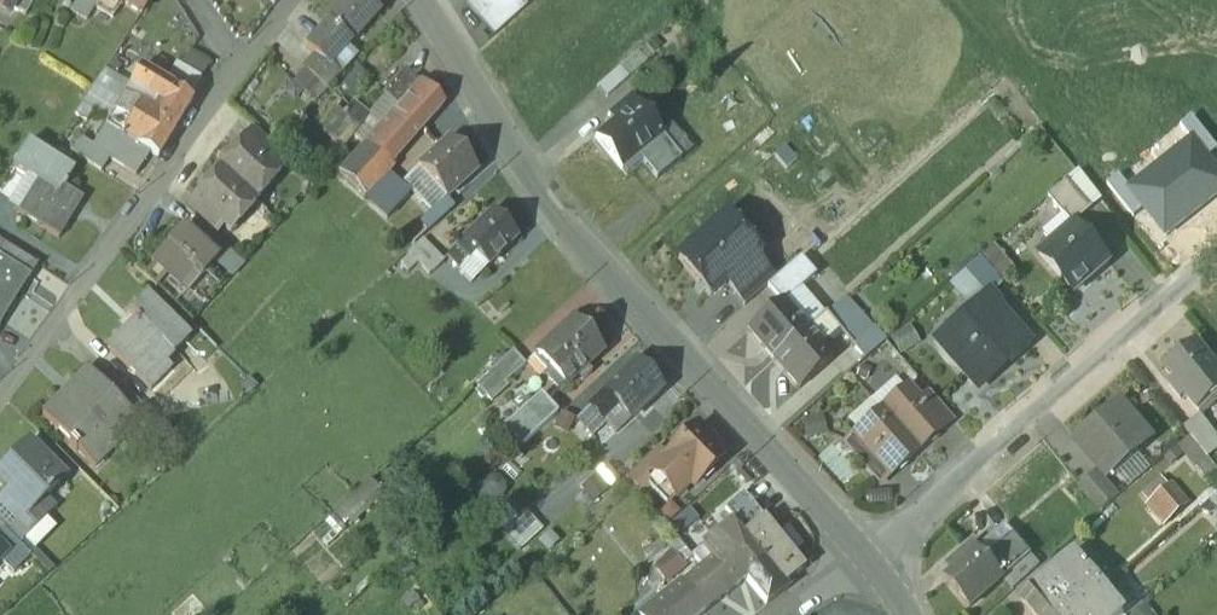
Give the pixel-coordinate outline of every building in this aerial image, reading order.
[(12,8),(14,5),(17,0),(0,0),(0,1),(12,8)] [(14,5),(26,13),(34,0),(17,0),(14,5)] [(94,0),(78,0),(74,7),(86,13),(94,0)] [(142,10),(148,0),(125,0),(142,10)] [(307,43),(316,53),(327,64),(329,62),(381,8),(373,0),(341,0),(325,16),(327,19),(307,43)] [(467,2),(497,34),(527,6),(522,0),(469,0),(467,2)] [(193,88),(209,61),(188,48),(172,75),(193,88)] [(327,64),(316,53),(304,67),(326,87),(340,72),(329,62),(327,64)] [(141,67),(107,123),(150,149),(159,154),(192,98),(141,67)] [(406,68),(385,91),(388,93),(400,104),(421,81),(406,68)] [(619,69),(597,87),(607,98),(628,80),(619,69)] [(382,124),(367,141),(389,161),(443,101),(421,81),(400,104),(382,124)] [(388,93),(370,113),(369,112),(369,113),(382,124),(400,104),(388,93)] [(632,98),(608,116),(615,124),(597,138),(626,175),(644,162),(639,155),(662,136),(632,98)] [(335,103),(318,123),(344,145),(354,133),(369,113),(369,112),(352,99),(343,111),(335,103)] [(369,113),(354,133),(365,142),(367,141),(382,124),(369,113)] [(1181,125),(1192,140),(1207,158),(1216,150),(1216,148),(1192,117),(1181,125)] [(150,149),(107,123),(94,145),(94,146),(110,156),(136,172),(150,149)] [(281,150),(257,128),(247,139),(246,140),(271,162),(281,150)] [(110,156),(94,146),(94,145),(79,136),(71,149),(102,169),(110,156)] [(662,136),(639,155),(644,162),(658,179),(682,161),(662,136)] [(221,169),(196,198),(198,199),(198,198),(223,220),(222,221),(232,229),(257,200),(255,198),(280,170),(271,162),(246,140),(247,139),(245,137),(219,166),(221,169)] [(449,138),(419,165),(446,195),(447,195),(477,168),(449,138)] [(75,169),(29,140),(13,166),(42,185),(23,215),(59,238),(83,199),(66,188),(68,185),(66,184),(75,169)] [(1161,164),(1197,210),(1216,194),(1216,170),(1207,158),(1192,140),(1161,164)] [(365,142),(339,171),(365,194),(388,171),(383,167),(389,161),(367,141),(365,142)] [(1161,164),(1130,189),(1145,208),(1165,235),(1197,210),(1161,164)] [(446,195),(419,165),(405,177),(432,208),(446,195)] [(388,171),(365,194),(387,215),(402,199),(410,191),(388,171)] [(1119,175),(1108,184),(1133,217),(1145,208),(1130,189),(1119,175)] [(1067,182),(1048,199),(1073,227),(1092,210),(1067,182)] [(423,205),(410,191),(402,199),(415,212),(423,205)] [(429,211),(421,218),(429,226),(455,203),(447,195),(446,195),(429,211)] [(223,220),(198,198),(198,199),(188,210),(198,219),(213,232),(222,221),(223,220)] [(423,205),(415,212),(421,218),(429,211),(423,205)] [(492,210),(464,237),(464,238),(488,264),(489,264),(517,237),(492,210)] [(213,232),(198,219),(188,230),(219,256),(228,246),(213,232)] [(184,226),(152,261),(187,292),(219,256),(188,230),(184,226)] [(711,297),(727,282),(747,265),(715,229),(679,262),(711,297)] [(1078,230),(1043,261),(1074,295),(1108,264),(1078,230)] [(445,258),(424,235),(410,248),(412,251),(419,259),(430,271),(445,258)] [(488,264),(464,238),(447,253),(460,267),(472,256),(484,268),(488,264)] [(1,242),(0,244),(0,257),(24,272),(30,275),(37,264),(1,242)] [(412,251),(402,260),(408,269),(419,259),(412,251)] [(24,272),(0,257),(0,311),(24,272)] [(776,279),(757,257),(747,265),(727,282),(747,305),(768,287),(776,279)] [(781,302),(784,305),(817,276),(801,258),(776,279),(768,287),(781,302)] [(980,258),(950,284),(972,308),(988,294),(990,297),(1003,285),(980,258)] [(972,308),(953,325),(958,331),(945,343),(958,358),(953,363),(973,386),(1006,357),(1011,362),(1032,344),(990,297),(988,294),(972,308)] [(189,338),(147,296),(130,313),(136,319),(135,320),(138,323),(129,332),(128,330),(109,349),(143,384),(189,338)] [(863,316),(846,297),(826,314),(825,315),(838,330),(842,334),(863,316)] [(781,302),(748,330),(774,360),(807,331),(806,330),(784,305),(781,302)] [(825,313),(806,330),(807,331),(811,327),(816,332),(811,336),(820,346),(838,330),(825,315),(826,314),(825,313)] [(863,316),(842,334),(853,347),(867,334),(861,327),(868,321),(863,316)] [(573,318),(537,352),(549,365),(566,384),(603,351),(573,318)] [(868,321),(861,327),(867,334),(874,328),(868,321)] [(816,332),(811,327),(807,331),(811,336),(816,332)] [(867,334),(853,347),(864,360),(885,341),(874,328),(867,334)] [(744,382),(772,360),(748,330),(720,353),(744,382)] [(807,331),(774,360),(799,389),(832,360),(820,346),(811,336),(807,331)] [(904,332),(891,339),(900,354),(912,346),(904,332)] [(1196,342),(1164,368),(1173,379),(1168,383),(1180,399),(1186,395),(1199,411),(1215,398),(1216,400),(1216,368),(1196,342)] [(513,349),(476,382),(489,396),(526,363),(513,349)] [(549,365),(537,352),(529,359),(540,370),(544,367),(545,368),(549,365)] [(635,362),(605,390),(618,404),(631,417),(632,417),(661,389),(635,362)] [(88,369),(43,414),(87,458),(115,429),(120,434),(135,419),(136,417),(116,396),(88,369)] [(143,404),(125,387),(116,396),(136,417),(135,419),(162,445),(174,434),(143,404)] [(908,388),(881,411),(916,451),(943,428),(942,428),(920,402),(908,388)] [(605,390),(590,405),(602,417),(603,417),(618,404),(605,390)] [(953,419),(930,393),(920,402),(942,428),(953,419)] [(541,394),(502,429),(518,447),(558,412),(541,394)] [(618,404),(603,417),(607,421),(616,431),(631,417),(618,404)] [(602,417),(590,405),(577,417),(593,434),(607,421),(603,417),(602,417)] [(1121,406),(1079,441),(1106,473),(1148,438),(1121,406)] [(916,451),(881,411),(857,432),(869,447),(891,472),(892,473),(916,451)] [(574,418),(562,412),(556,424),(568,430),(574,418)] [(1198,417),(1185,428),(1192,438),(1207,457),(1216,449),(1216,441),(1198,417)] [(665,455),(644,475),(650,482),(668,500),(689,479),(692,483),(722,454),(695,426),(665,455)] [(1192,438),(1181,446),(1196,465),(1198,464),(1207,476),(1216,468),(1207,457),(1192,438)] [(0,473),(0,484),(7,491),(8,490),(29,513),(35,507),(63,478),(28,444),(0,473)] [(657,446),(627,475),(640,492),(650,482),(644,475),(665,455),(657,446)] [(891,472),(869,447),(858,456),(880,481),(891,472)] [(1098,472),(1082,486),(1102,511),(1117,498),(1098,472)] [(370,478),(334,511),(342,521),(346,517),(352,523),(384,494),(370,478)] [(504,483),(498,478),(490,478),(485,483),(485,491),(490,496),(498,496),(504,491),(504,483)] [(1163,478),(1144,495),(1150,502),(1148,505),(1164,524),(1188,504),(1171,484),(1169,486),(1163,478)] [(8,490),(7,491),(0,498),(0,523),(18,542),(45,516),(35,507),(29,513),(8,490)] [(746,495),(727,509),(734,519),(754,505),(746,495)] [(734,519),(730,522),(738,534),(739,534),(741,532),(763,516),(754,505),(734,519)] [(525,509),(507,526),(515,535),(518,533),(527,543),(543,529),(525,509)] [(804,565),(763,516),(741,532),(763,558),(744,575),(766,602),(794,578),(792,576),(804,565)] [(730,522),(701,544),(709,556),(715,551),(738,534),(730,522)] [(0,523),(0,547),(6,553),(1,558),(14,572),(31,555),(18,542),(0,523)] [(1030,553),(1005,524),(978,548),(958,565),(945,577),(970,605),(1003,577),(1002,577),(1030,553)] [(738,534),(715,551),(738,579),(743,575),(744,575),(763,558),(741,532),(739,534),(738,534)] [(973,542),(953,559),(958,565),(978,548),(973,542)] [(671,551),(653,566),(663,578),(681,564),(671,551)] [(709,556),(700,564),(681,578),(704,607),(738,579),(715,551),(709,556)] [(1030,553),(1002,577),(1003,577),(1012,588),(1040,564),(1030,553)] [(1021,599),(1035,614),(1122,614),(1123,614),(1073,555),(1021,599)] [(648,605),(656,614),(694,614),(704,607),(681,578),(650,604),(648,605)] [(648,605),(650,604),(647,600),(638,607),(639,612),(638,613),(639,614),(656,614),(648,605)] [(1135,614),(1160,614),(1147,602),(1134,614),(1135,614)]
